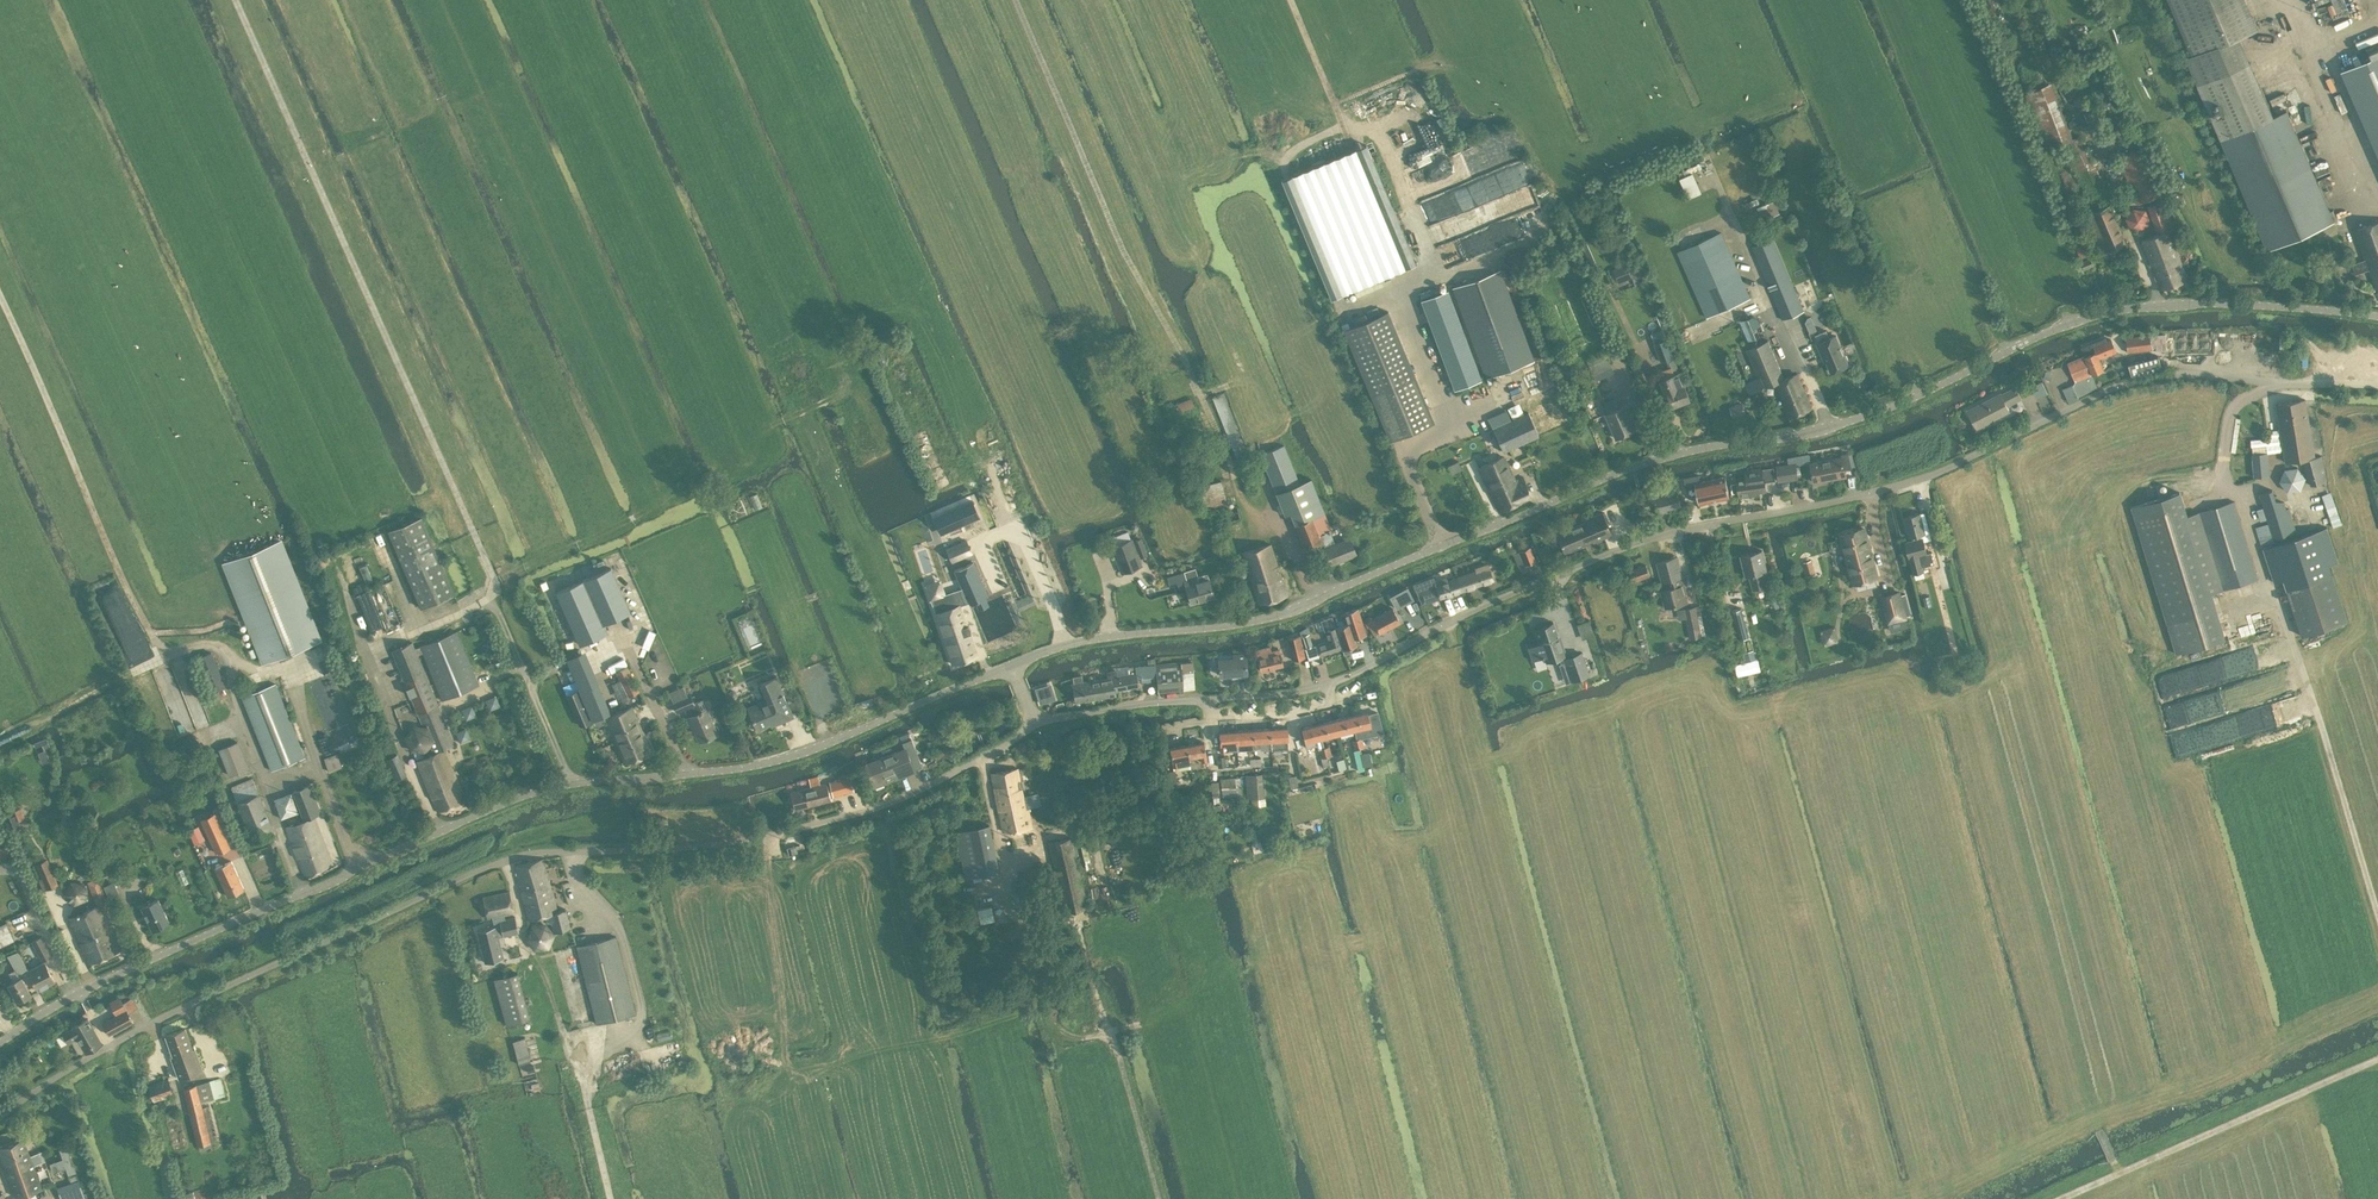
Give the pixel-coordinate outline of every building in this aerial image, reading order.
[(2235,170),(2269,248),(2335,220),(2313,170),(2287,110),(2274,115),(2239,35),(2258,27),(2247,0),(2169,0),(2193,54),(2186,57),(2235,170)] [(2047,54),(2038,57),(2042,70),(2057,64),(2053,53),(2052,52),(2047,54)] [(2340,70),(2377,157),(2377,54),(2340,70)] [(2083,64),(2063,71),(2067,82),(2087,74),(2083,64)] [(2042,86),(2042,87),(2025,93),(2046,149),(2063,143),(2088,197),(2106,189),(2080,135),(2073,138),(2052,82),(2042,86)] [(2095,108),(2085,112),(2090,126),(2100,122),(2095,108)] [(1331,299),(1416,263),(1377,170),(1366,144),(1303,170),(1281,179),(1331,299)] [(2119,157),(2124,170),(2137,203),(2161,194),(2151,170),(2142,147),(2119,157)] [(2161,289),(2188,278),(2168,229),(2174,227),(2163,199),(2148,205),(2159,233),(2142,239),(2161,289)] [(2099,254),(2125,243),(2109,205),(2083,216),(2087,226),(2099,254)] [(2372,223),(2355,229),(2366,259),(2352,264),(2355,274),(2369,269),(2377,289),(2377,221),(2372,223)] [(1706,317),(1750,297),(1720,232),(1677,251),(1706,317)] [(1782,319),(1804,310),(1773,237),(1752,246),(1782,319)] [(2075,247),(2080,258),(2081,257),(2086,256),(2082,244),(2075,247)] [(2083,262),(2082,262),(2084,269),(2086,269),(2094,266),(2091,259),(2083,262)] [(1632,276),(1627,263),(1612,269),(1618,282),(1632,276)] [(1486,377),(1533,359),(1500,270),(1452,287),(1486,377)] [(1638,276),(1633,278),(1636,284),(1642,282),(1640,278),(1639,278),(1638,276)] [(1447,290),(1421,300),(1454,389),(1481,379),(1447,290)] [(1377,306),(1367,310),(1369,316),(1380,311),(1377,306)] [(1349,327),(1343,329),(1389,439),(1434,421),(1388,311),(1349,327)] [(1807,317),(1805,321),(1810,332),(1816,329),(1811,316),(1807,317)] [(1677,366),(1663,329),(1652,333),(1655,343),(1654,343),(1662,363),(1666,361),(1669,369),(1677,366)] [(1831,371),(1848,364),(1847,361),(1848,359),(1847,354),(1844,354),(1836,335),(1830,337),(1826,330),(1815,334),(1818,342),(1817,343),(1823,356),(1824,355),(1831,371)] [(2181,333),(2168,334),(2169,355),(2205,354),(2204,333),(2190,334),(2191,336),(2181,337),(2181,333)] [(2128,351),(2151,349),(2149,334),(2127,336),(2128,351)] [(2106,337),(2081,347),(2085,356),(2089,367),(2091,373),(2103,368),(2099,357),(2116,351),(2111,338),(2107,340),(2106,337)] [(1755,379),(1748,382),(1745,383),(1749,394),(1777,382),(1791,416),(1812,408),(1797,373),(1784,378),(1768,340),(1746,349),(1756,375),(1754,375),(1755,379)] [(1585,361),(1594,381),(1612,373),(1604,353),(1585,361)] [(2132,375),(2162,367),(2159,356),(2142,360),(2140,354),(2127,358),(2132,375)] [(2073,384),(2064,388),(2069,401),(2098,389),(2091,373),(2089,367),(2085,356),(2069,362),(2075,379),(2076,380),(2073,384)] [(2052,373),(2046,371),(2043,377),(2049,380),(2052,373)] [(1668,392),(1673,405),(1691,398),(1681,372),(1662,379),(1667,392),(1668,392)] [(1643,375),(1637,378),(1640,386),(1647,382),(1643,375)] [(2006,405),(2019,398),(2014,387),(2001,394),(2000,393),(1977,404),(1979,408),(1969,412),(1977,429),(1988,423),(1986,421),(2008,410),(2006,405)] [(1555,394),(1527,407),(1529,412),(1539,435),(1568,422),(1555,394)] [(1190,397),(1175,404),(1179,412),(1194,406),(1190,397)] [(2311,485),(2326,480),(2321,455),(2314,457),(2305,398),(2275,403),(2285,462),(2302,459),(2311,485)] [(1616,438),(1638,428),(1627,404),(1618,408),(1614,399),(1603,403),(1607,412),(1605,413),(1616,438)] [(1733,416),(1745,412),(1741,403),(1730,406),(1733,416)] [(1529,412),(1492,428),(1503,451),(1539,435),(1529,412)] [(1331,564),(1356,554),(1349,537),(1334,543),(1329,530),(1330,529),(1310,478),(1298,483),(1283,444),(1260,454),(1284,514),(1289,512),(1304,549),(1323,542),(1325,547),(1324,547),(1331,564)] [(1844,469),(1851,467),(1848,452),(1841,454),(1842,456),(1811,462),(1815,481),(1846,475),(1844,469)] [(2253,476),(2269,475),(2266,452),(2251,454),(2253,476)] [(1498,511),(1530,496),(1522,476),(1514,480),(1503,456),(1500,457),(1478,467),(1498,511)] [(1786,464),(1789,480),(1798,478),(1796,462),(1786,464)] [(1779,481),(1789,480),(1786,464),(1777,465),(1779,481)] [(1764,481),(1775,479),(1774,466),(1746,470),(1747,476),(1737,478),(1738,481),(1739,491),(1740,496),(1749,494),(1749,491),(1766,489),(1764,481)] [(2288,491),(2301,489),(2306,477),(2298,467),(2284,468),(2280,480),(2288,491)] [(1698,503),(1729,497),(1725,476),(1700,481),(1698,474),(1683,477),(1686,489),(1695,487),(1698,503)] [(2271,490),(2259,494),(2273,538),(2295,531),(2288,508),(2286,509),(2284,502),(2275,500),(2271,490)] [(2189,515),(2181,491),(2131,506),(2176,653),(2226,638),(2213,592),(2258,578),(2234,501),(2189,515)] [(1658,510),(1681,504),(1678,492),(1655,498),(1654,496),(1643,499),(1645,509),(1657,506),(1658,510)] [(1638,493),(1630,496),(1632,504),(1640,502),(1638,493)] [(972,500),(941,513),(948,530),(979,516),(972,500)] [(1239,517),(1236,505),(1224,509),(1227,521),(1239,517)] [(1585,522),(1579,525),(1556,534),(1563,551),(1593,539),(1593,541),(1610,534),(1602,513),(1584,520),(1585,522)] [(1925,532),(1920,513),(1904,516),(1909,536),(1911,536),(1912,539),(1905,541),(1909,557),(1913,572),(1922,570),(1921,566),(1933,563),(1930,551),(1926,552),(1922,537),(1920,537),(1919,534),(1925,532)] [(454,593),(421,516),(388,530),(421,608),(454,593)] [(1853,582),(1876,576),(1863,527),(1840,533),(1853,582)] [(2317,530),(2272,545),(2301,634),(2346,619),(2332,574),(2329,566),(2317,530)] [(1140,558),(1148,555),(1141,537),(1133,540),(1140,558)] [(1121,572),(1141,564),(1131,538),(1114,545),(1116,553),(1114,554),(1121,572)] [(322,640),(282,539),(222,563),(262,664),(322,640)] [(966,539),(946,548),(952,561),(972,552),(966,539)] [(1258,603),(1286,594),(1270,543),(1242,551),(1258,603)] [(1519,551),(1524,564),(1535,560),(1530,547),(1519,551)] [(1767,571),(1762,550),(1740,555),(1745,576),(1750,575),(1754,589),(1767,586),(1764,572),(1767,571)] [(1680,576),(1682,575),(1677,556),(1656,562),(1661,582),(1666,581),(1666,580),(1680,576)] [(1807,576),(1815,573),(1811,559),(1803,561),(1807,576)] [(935,612),(952,663),(977,655),(970,632),(971,632),(971,631),(969,631),(967,625),(968,624),(968,623),(967,624),(960,604),(968,602),(969,604),(976,601),(979,609),(988,605),(984,597),(988,595),(973,561),(954,569),(963,589),(946,594),(937,597),(942,610),(935,612)] [(1457,577),(1462,590),(1493,579),(1488,564),(1475,568),(1476,570),(1457,577)] [(1633,581),(1649,575),(1645,564),(1629,570),(1633,581)] [(604,622),(631,611),(612,567),(557,591),(580,643),(608,631),(604,622)] [(1238,568),(1236,569),(1239,577),(1240,577),(1246,575),(1243,567),(1238,568)] [(1191,603),(1214,596),(1208,578),(1206,573),(1197,576),(1195,568),(1184,571),(1188,584),(1186,585),(1191,603)] [(1668,588),(1660,590),(1665,608),(1667,607),(1668,608),(1668,609),(1675,607),(1675,606),(1675,605),(1688,601),(1686,593),(1687,593),(1685,582),(1682,583),(1680,576),(1666,580),(1666,581),(1668,588)] [(1433,577),(1413,584),(1421,604),(1429,601),(1428,596),(1438,593),(1440,597),(1462,590),(1457,577),(1447,580),(1446,578),(1435,582),(1433,577)] [(1407,587),(1390,596),(1396,608),(1413,599),(1407,587)] [(1898,591),(1882,595),(1888,621),(1905,616),(1909,614),(1911,614),(1905,593),(1904,593),(1899,595),(1898,591)] [(1699,605),(1684,609),(1690,638),(1705,635),(1699,605)] [(1344,653),(1351,650),(1350,646),(1357,644),(1353,631),(1364,627),(1357,607),(1343,612),(1346,622),(1335,626),(1336,630),(1342,647),(1342,649),(1344,653)] [(1379,632),(1400,621),(1392,607),(1372,618),(1370,615),(1362,619),(1367,628),(1369,627),(1373,634),(1379,631),(1379,632)] [(1739,639),(1748,636),(1740,607),(1731,609),(1737,633),(1739,639)] [(1319,655),(1342,647),(1336,630),(1335,626),(1331,616),(1321,620),(1328,640),(1316,644),(1319,655)] [(1537,643),(1527,646),(1531,660),(1542,656),(1544,661),(1558,657),(1559,663),(1563,662),(1569,681),(1588,675),(1581,651),(1567,656),(1559,632),(1556,632),(1552,621),(1532,627),(1537,643)] [(1824,643),(1838,640),(1834,627),(1821,630),(1824,643)] [(414,648),(412,642),(391,650),(411,697),(422,724),(424,723),(429,725),(440,750),(416,760),(437,811),(465,800),(445,752),(447,751),(446,748),(455,744),(416,653),(422,650),(442,699),(478,684),(456,630),(419,645),(420,646),(414,648)] [(1740,647),(1739,639),(1737,633),(1730,634),(1733,648),(1740,647)] [(1306,647),(1313,645),(1309,634),(1302,636),(1306,647)] [(1291,659),(1304,655),(1299,635),(1286,638),(1291,659)] [(1279,648),(1271,650),(1270,646),(1255,649),(1260,670),(1283,664),(1279,648)] [(1756,658),(1754,649),(1744,651),(1747,660),(1756,658)] [(211,652),(197,658),(211,692),(225,686),(211,652)] [(593,720),(604,715),(578,653),(567,658),(593,720)] [(1245,654),(1237,655),(1218,656),(1219,675),(1239,673),(1239,677),(1246,676),(1245,654)] [(1180,661),(1183,688),(1194,687),(1193,677),(1213,676),(1211,658),(1180,661)] [(1934,660),(1936,668),(1943,666),(1941,658),(1934,660)] [(1155,664),(1155,667),(1157,680),(1158,691),(1183,688),(1180,661),(1155,664)] [(1157,680),(1155,667),(1155,664),(1150,664),(1129,666),(1130,674),(1116,676),(1115,670),(1108,671),(1109,677),(1111,677),(1112,683),(1113,690),(1138,685),(1136,676),(1141,676),(1141,681),(1157,680)] [(628,695),(639,690),(627,665),(616,671),(628,695)] [(1094,689),(1093,680),(1082,682),(1081,675),(1073,676),(1074,683),(1072,683),(1075,701),(1095,697),(1094,689)] [(769,692),(773,700),(749,710),(757,728),(774,721),(775,723),(792,717),(775,677),(764,681),(769,692)] [(1094,689),(1095,697),(1113,694),(1113,690),(1112,683),(1111,677),(1109,677),(1093,680),(1094,689)] [(270,769),(304,755),(275,684),(241,698),(270,769)] [(1042,687),(1036,689),(1040,702),(1046,701),(1042,687)] [(579,689),(568,693),(581,725),(592,720),(579,689)] [(735,690),(733,689),(728,691),(727,693),(729,698),(731,699),(736,697),(737,695),(735,690)] [(690,705),(694,703),(690,694),(672,701),(676,711),(690,705)] [(499,703),(496,695),(485,700),(489,707),(499,703)] [(702,700),(694,703),(690,705),(694,714),(687,717),(691,726),(692,726),(699,741),(717,733),(716,732),(717,730),(718,728),(718,726),(717,725),(715,724),(713,724),(702,700)] [(475,713),(472,705),(462,709),(465,717),(475,713)] [(615,740),(641,729),(631,706),(606,716),(615,740)] [(1368,714),(1367,711),(1350,715),(1354,729),(1356,738),(1382,732),(1377,712),(1368,714)] [(1350,715),(1349,715),(1334,719),(1337,733),(1354,729),(1350,715)] [(1318,723),(1321,737),(1337,733),(1334,719),(1318,723)] [(1321,737),(1318,723),(1301,727),(1306,747),(1316,744),(1315,739),(1321,737)] [(1270,727),(1270,740),(1271,748),(1288,747),(1287,726),(1270,727)] [(1260,740),(1270,740),(1270,727),(1254,728),(1255,741),(1255,745),(1260,744),(1260,740)] [(1255,741),(1254,728),(1239,729),(1240,742),(1255,741)] [(468,739),(464,729),(456,732),(461,742),(468,739)] [(641,729),(615,740),(625,763),(651,752),(641,729)] [(1240,742),(1239,729),(1219,731),(1220,750),(1237,749),(1237,742),(1240,742)] [(55,751),(50,740),(46,742),(51,753),(55,751)] [(230,775),(248,768),(237,741),(219,748),(230,775)] [(1186,744),(1189,756),(1200,754),(1202,761),(1207,760),(1203,741),(1186,744)] [(1186,744),(1170,747),(1173,766),(1190,763),(1189,756),(1186,744)] [(904,774),(913,770),(904,748),(865,763),(873,785),(883,781),(881,777),(902,769),(904,774)] [(1359,771),(1365,769),(1360,748),(1353,750),(1359,771)] [(48,749),(42,751),(46,760),(51,759),(48,749)] [(407,773),(398,752),(384,758),(393,779),(407,773)] [(342,766),(337,753),(324,758),(329,771),(342,766)] [(1339,769),(1346,768),(1344,758),(1337,760),(1339,769)] [(1026,806),(1040,803),(1037,792),(1022,795),(1016,767),(990,772),(1003,832),(1030,826),(1026,806)] [(1171,786),(1177,785),(1174,769),(1168,770),(1171,786)] [(1263,798),(1261,774),(1244,775),(1246,799),(1263,798)] [(849,776),(829,781),(833,795),(853,789),(849,776)] [(1235,777),(1220,779),(1221,788),(1230,788),(1236,787),(1235,777)] [(268,846),(276,843),(272,834),(274,833),(252,779),(231,787),(253,842),(265,837),(268,846)] [(1218,781),(1211,782),(1212,797),(1219,796),(1218,781)] [(794,809),(831,799),(826,782),(789,791),(794,809)] [(304,819),(286,826),(304,874),(332,864),(314,816),(314,815),(321,813),(310,784),(293,791),(304,819)] [(281,818),(299,813),(292,793),(275,799),(281,818)] [(216,854),(231,848),(221,826),(231,821),(223,804),(213,809),(215,813),(201,819),(216,854)] [(21,808),(15,810),(19,820),(25,818),(21,808)] [(965,877),(997,870),(988,823),(956,830),(965,877)] [(205,839),(199,825),(189,830),(195,844),(205,839)] [(1064,912),(1087,906),(1071,836),(1048,842),(1064,912)] [(554,931),(571,926),(566,908),(556,910),(542,858),(515,865),(529,918),(545,914),(546,920),(552,922),(554,931)] [(57,885),(46,859),(35,864),(46,890),(57,885)] [(228,896),(244,888),(231,861),(215,868),(228,896)] [(95,867),(98,877),(105,874),(101,865),(95,867)] [(74,905),(88,899),(88,883),(71,880),(63,894),(74,905)] [(505,914),(514,912),(509,891),(483,896),(488,918),(493,917),(495,916),(504,914),(505,914)] [(152,929),(168,921),(158,898),(141,906),(152,929)] [(88,963),(120,949),(101,904),(68,917),(88,963)] [(495,925),(477,930),(485,962),(504,957),(498,936),(504,935),(500,920),(505,918),(504,914),(495,916),(493,917),(495,925)] [(505,918),(500,920),(504,935),(519,932),(515,916),(505,918)] [(15,940),(7,922),(0,926),(0,947),(15,940)] [(597,1023),(636,1013),(616,935),(577,946),(597,1023)] [(52,956),(41,936),(32,941),(43,960),(52,956)] [(19,974),(28,970),(18,951),(9,954),(16,968),(9,972),(13,980),(8,983),(18,1001),(31,994),(22,976),(20,977),(19,974)] [(44,961),(28,970),(38,990),(55,981),(44,961)] [(529,1018),(517,973),(496,979),(508,1024),(529,1018)] [(108,1036),(132,1023),(125,1012),(102,1025),(108,1036)] [(102,1041),(87,1016),(72,1025),(73,1027),(63,1032),(68,1041),(72,1039),(78,1049),(81,1050),(85,1048),(86,1050),(102,1041)] [(185,1027),(165,1034),(171,1052),(169,1052),(178,1077),(203,1068),(194,1043),(191,1044),(185,1027)] [(200,1101),(225,1094),(221,1077),(182,1087),(197,1144),(210,1141),(200,1101)] [(148,1084),(154,1101),(173,1095),(168,1078),(148,1084)] [(40,1195),(46,1193),(44,1185),(41,1186),(33,1164),(45,1160),(42,1150),(30,1154),(23,1136),(0,1145),(0,1151),(16,1196),(19,1194),(21,1198),(42,1198),(40,1195)] [(59,1146),(63,1158),(50,1163),(53,1171),(66,1167),(69,1175),(77,1172),(67,1143),(59,1146)] [(79,1180),(58,1187),(62,1198),(86,1198),(79,1180)] [(185,1193),(186,1198),(196,1198),(193,1191),(185,1193)]
